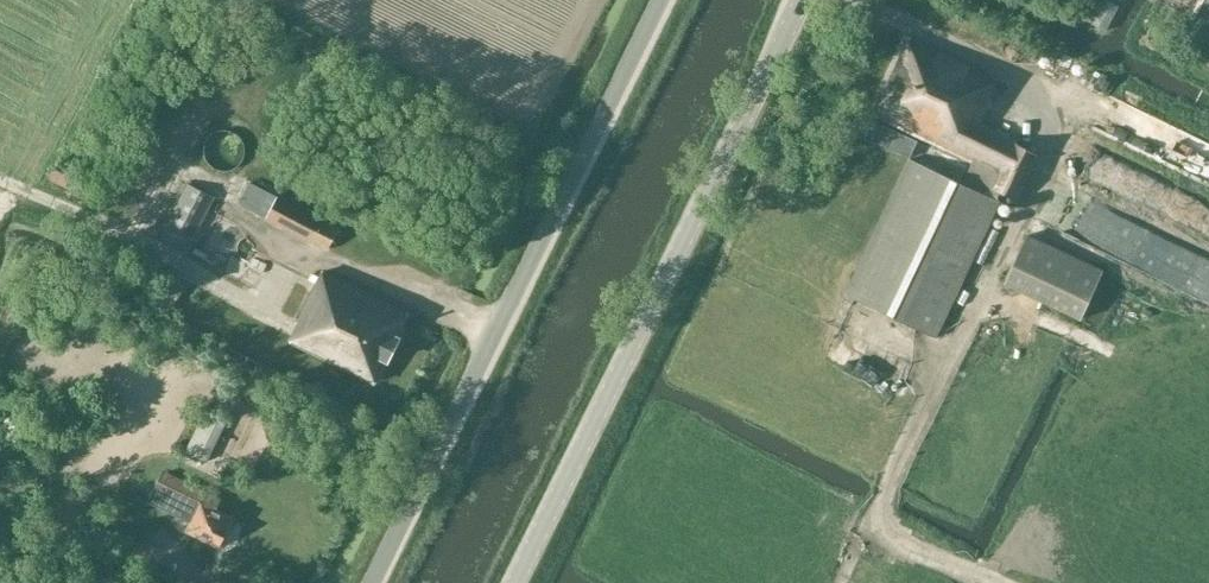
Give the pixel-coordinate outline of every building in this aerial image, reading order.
[(973,162),(963,184),(997,201),(1001,192),(1018,200),(1040,156),(1016,143),(1017,140),(984,124),(995,100),(989,98),(996,79),(909,37),(873,115),(973,162)] [(937,339),(1001,203),(997,201),(963,184),(910,159),(845,295),(937,339)] [(238,204),(265,219),(277,196),(250,182),(238,204)] [(188,183),(159,239),(187,253),(216,198),(188,183)] [(277,196),(265,219),(327,251),(339,228),(277,196)] [(1103,270),(1027,234),(1009,273),(1004,283),(1080,319),(1103,270)] [(323,267),(287,340),(373,383),(385,360),(388,361),(399,337),(397,336),(408,311),(323,267)] [(205,406),(199,420),(220,431),(227,416),(205,406)] [(191,435),(185,448),(207,458),(213,445),(191,435)] [(165,469),(149,502),(189,522),(186,529),(220,546),(234,519),(216,510),(222,498),(165,469)]
